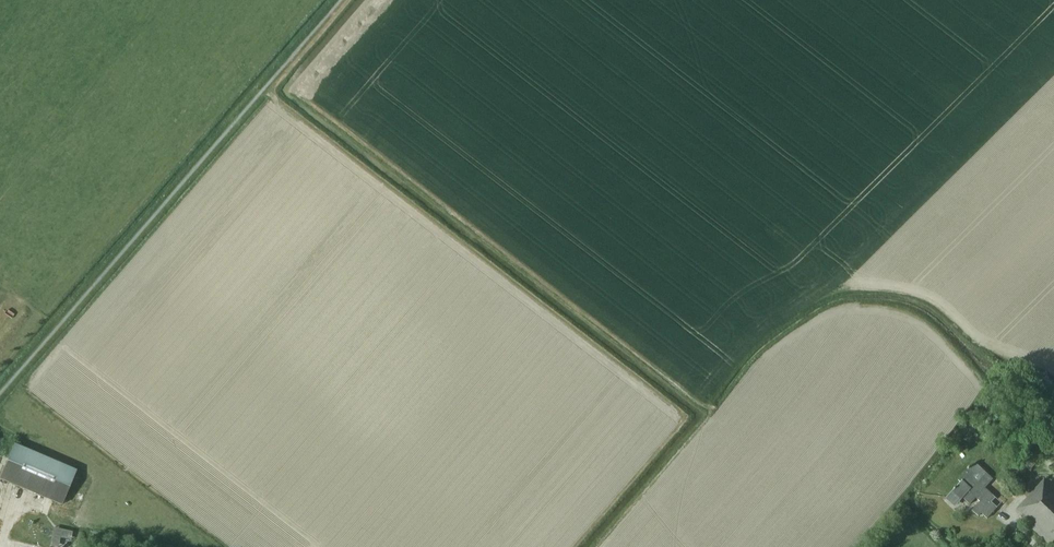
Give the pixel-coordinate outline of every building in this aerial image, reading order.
[(76,470),(14,444),(0,476),(0,478),(61,504),(76,470)] [(993,479),(978,465),(975,462),(970,467),(969,466),(968,467),(967,468),(968,468),(958,479),(960,482),(954,488),(945,498),(954,507),(963,498),(970,504),(976,497),(980,501),(972,510),(979,516),(981,513),(987,518),(1001,502),(985,487),(993,479)] [(1046,477),(1018,508),(1025,515),(1022,519),(1053,546),(1053,485),(1046,477)] [(50,544),(59,546),(61,537),(71,540),(73,531),(54,526),(50,544)]
